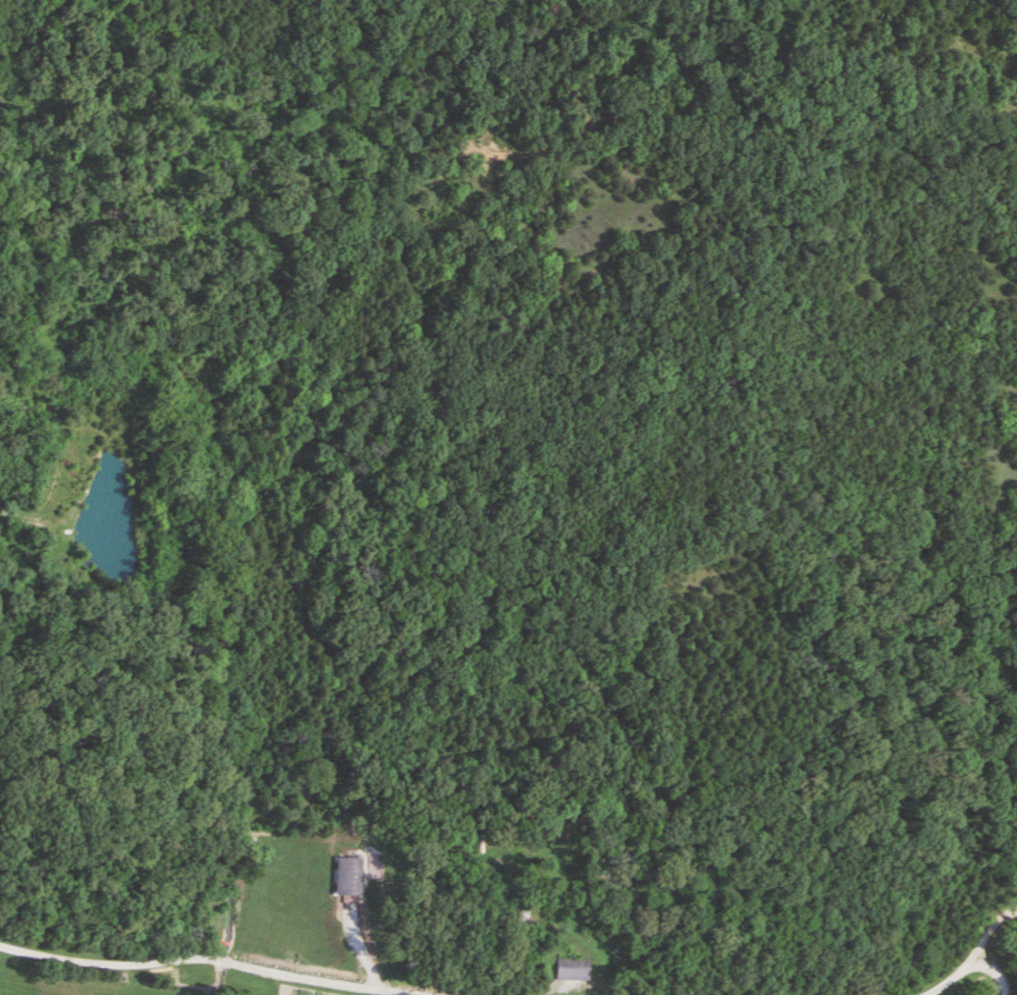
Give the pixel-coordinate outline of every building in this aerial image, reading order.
[(557,958),(557,980),(589,980),(589,958),(557,958)]
